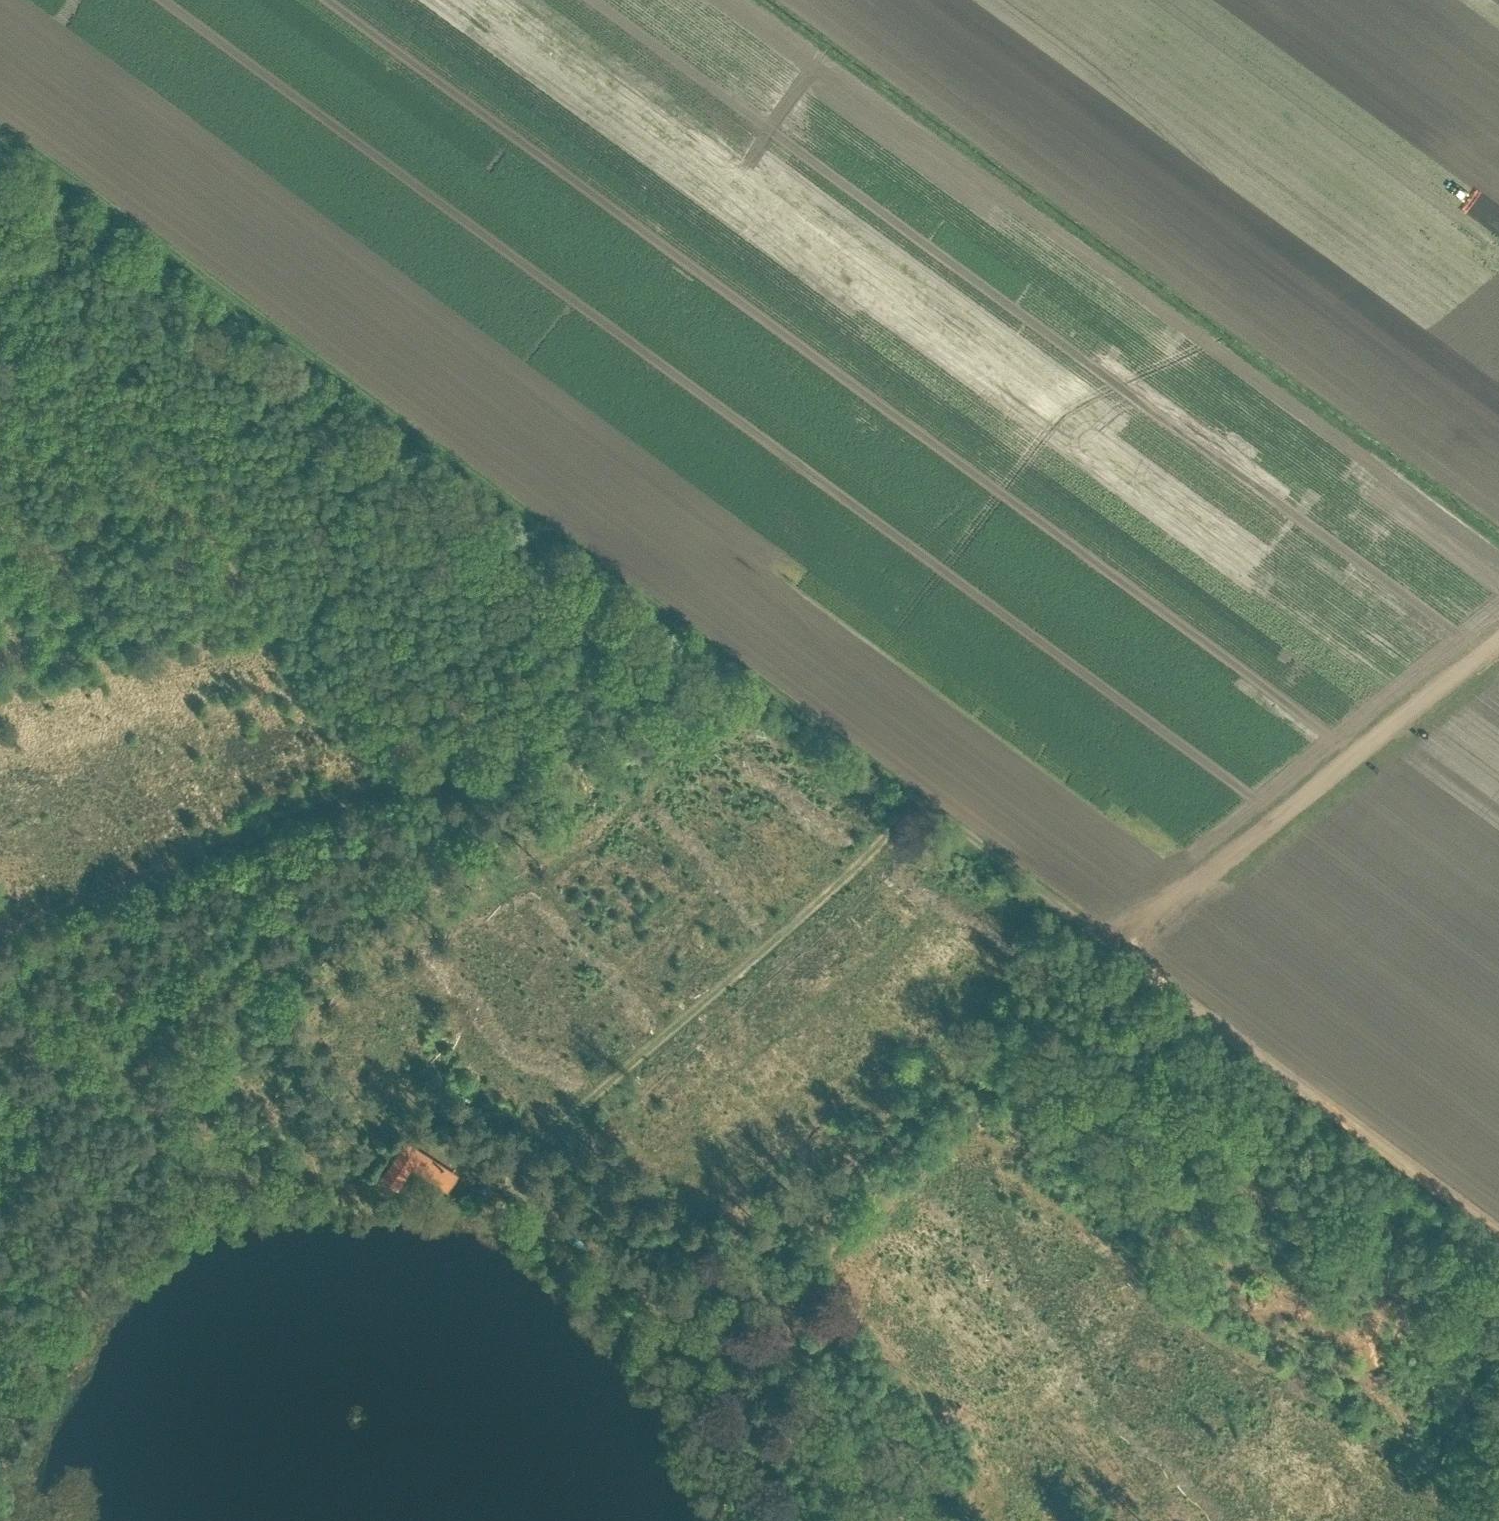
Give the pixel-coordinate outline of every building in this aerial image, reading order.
[(457,1174),(405,1140),(381,1179),(398,1189),(411,1168),(447,1191),(457,1174)]
